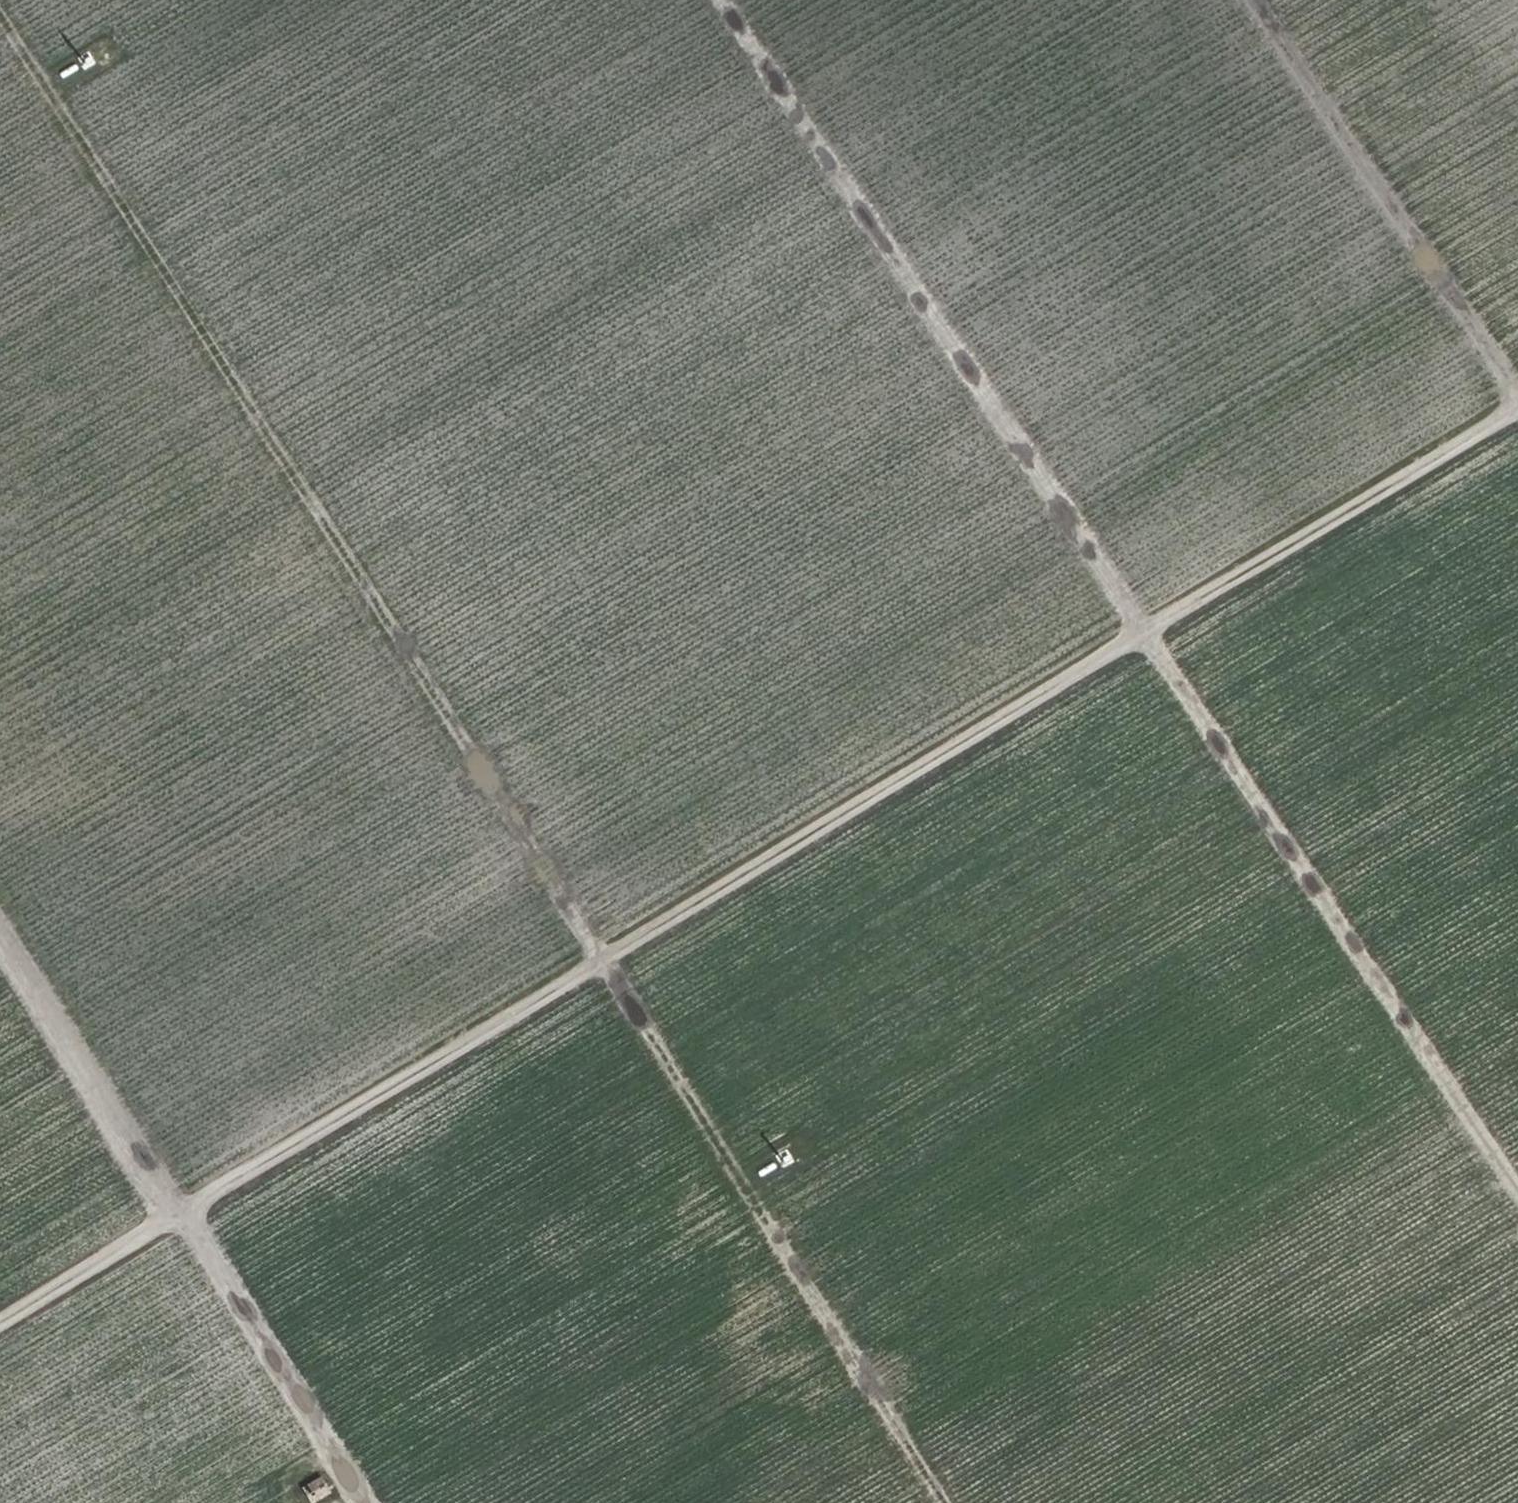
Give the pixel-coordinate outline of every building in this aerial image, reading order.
[(302,1489),(311,1502),(320,1502),(336,1493),(325,1475),(302,1489)]
